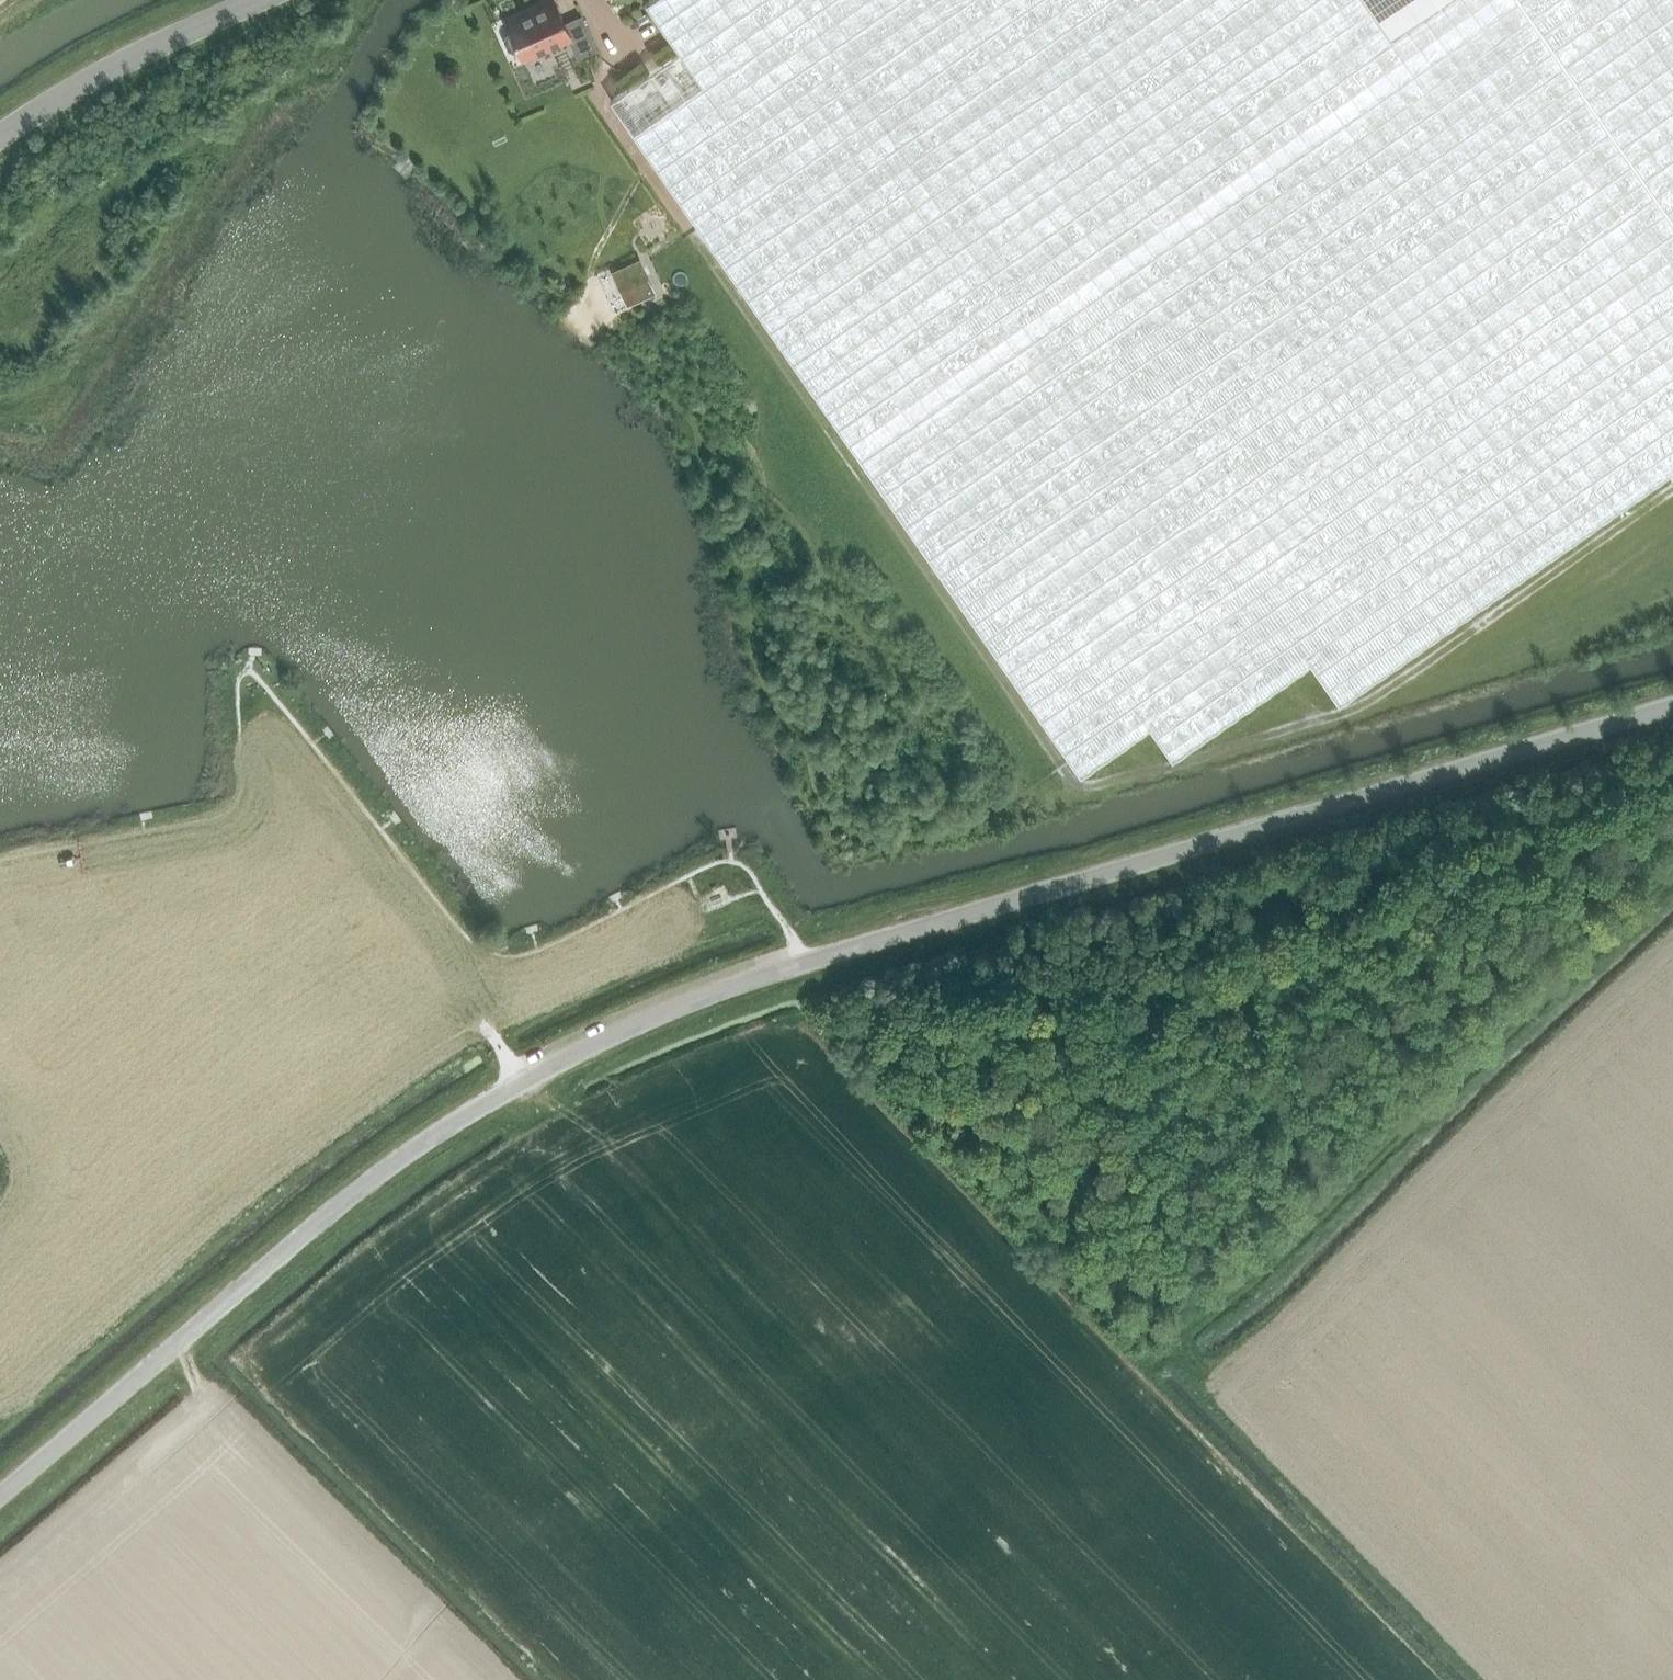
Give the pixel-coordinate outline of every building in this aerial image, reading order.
[(1672,468),(1672,0),(649,0),(645,3),(679,51),(610,100),(1079,773),(1148,725),(1170,757),(1309,661),(1337,702),(1672,468)] [(506,36),(504,41),(508,49),(513,51),(518,49),(522,59),(568,38),(577,57),(594,49),(580,17),(564,25),(555,3),(507,24),(511,34),(506,36)] [(630,299),(659,285),(643,251),(614,265),(630,299)]
